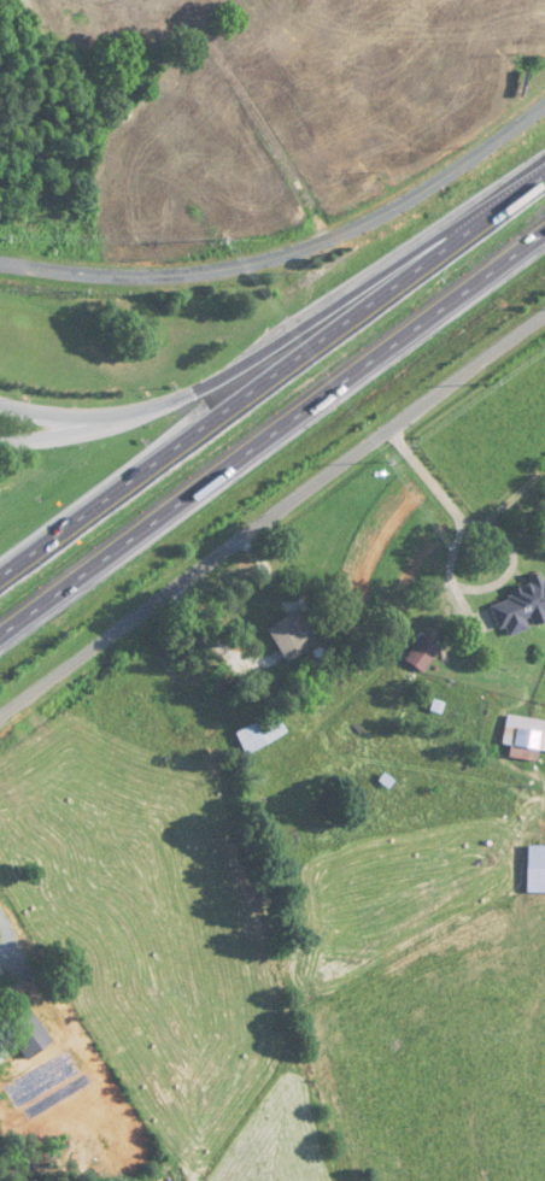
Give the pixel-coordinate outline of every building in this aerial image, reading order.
[(540,573),(524,578),(526,584),(505,591),(507,600),(490,605),(499,637),(544,623),(541,612),(544,611),(544,590),(540,573)] [(263,630),(283,664),(316,643),(295,610),(263,630)] [(436,653),(419,638),(401,660),(419,674),(436,653)] [(230,732),(241,755),(284,736),(274,713),(230,732)] [(504,716),(500,746),(506,747),(505,758),(533,762),(535,751),(544,753),(544,722),(504,716)] [(524,847),(524,894),(544,894),(544,847),(524,847)] [(30,1061),(56,1041),(30,1009),(5,1029),(30,1061)]
